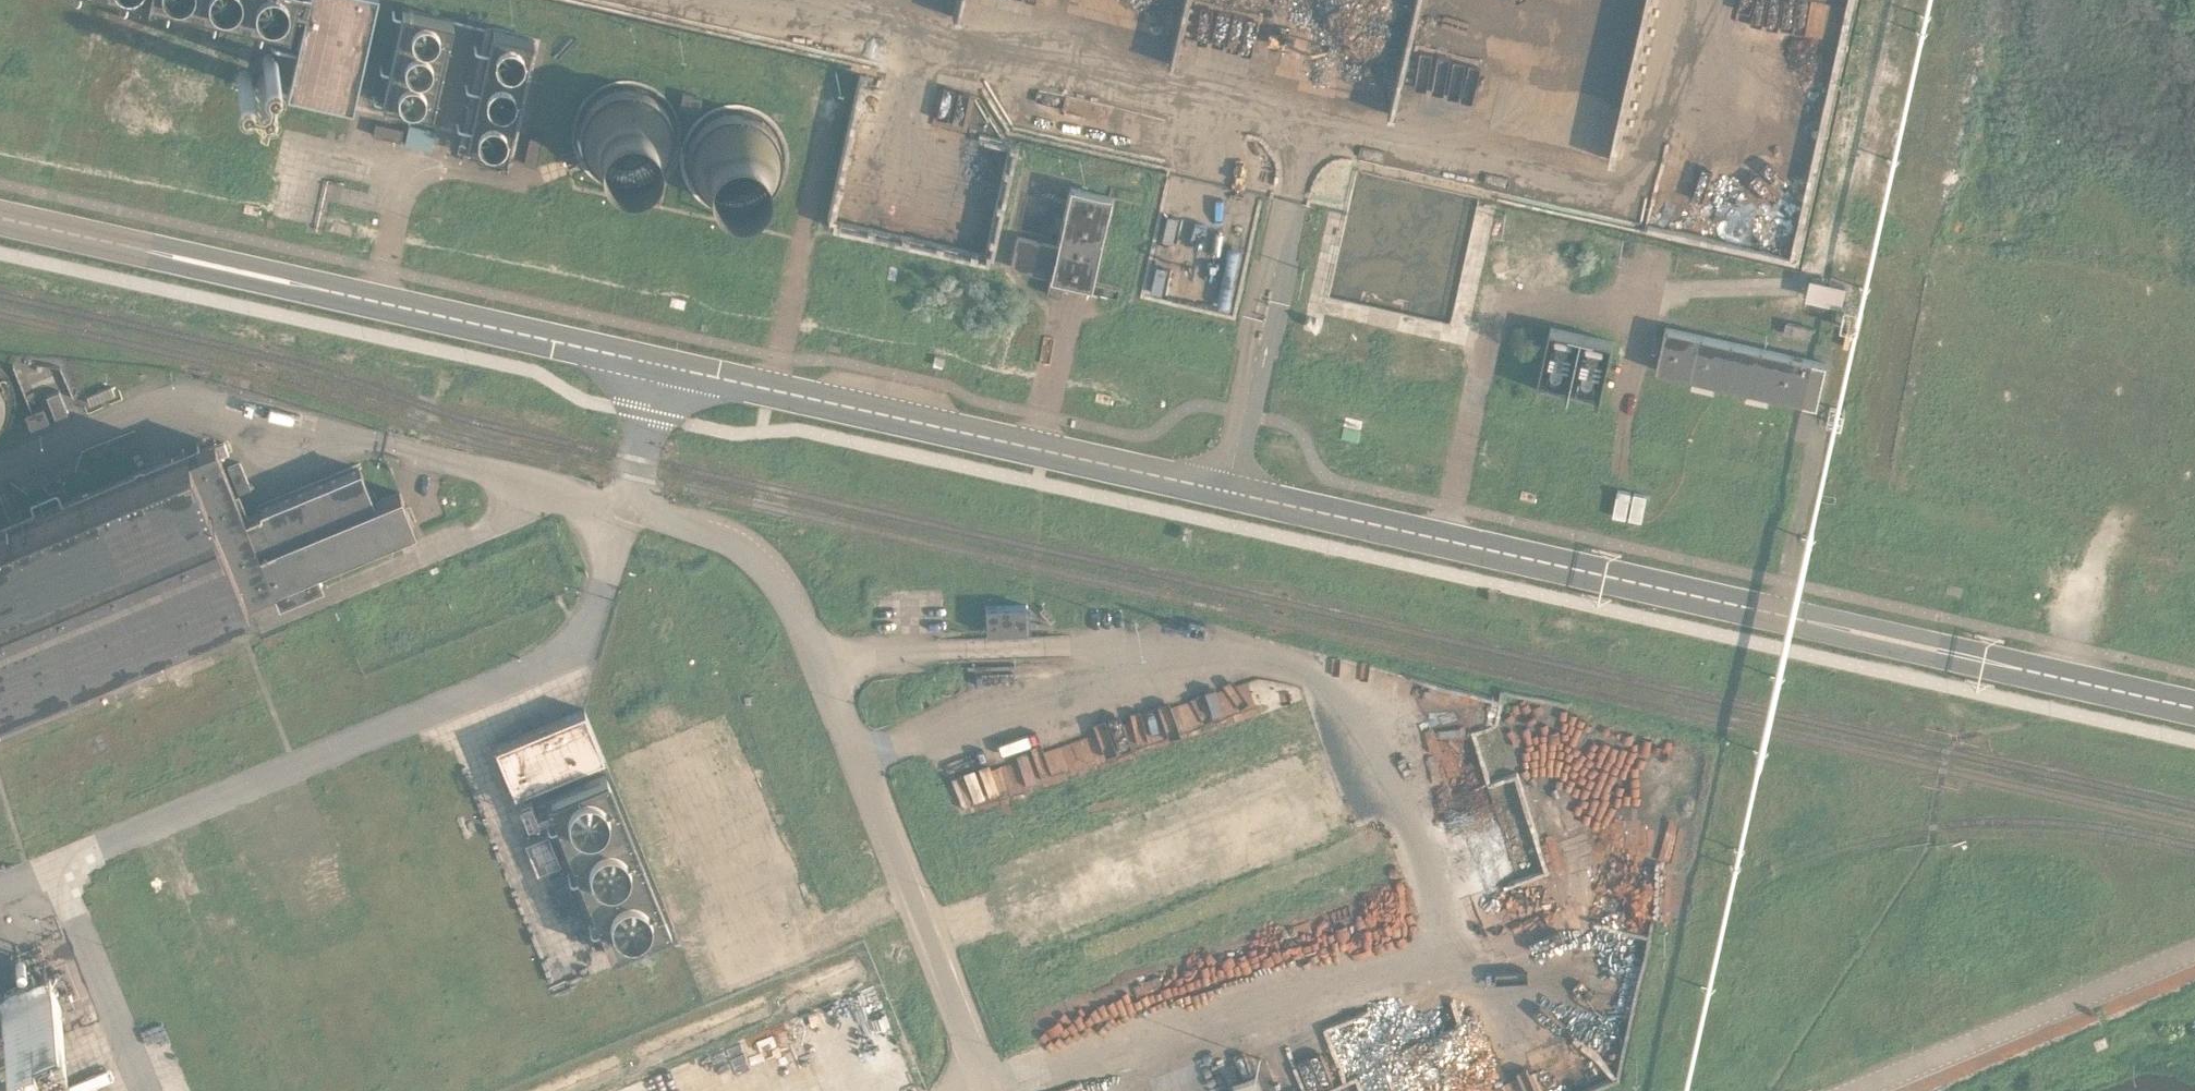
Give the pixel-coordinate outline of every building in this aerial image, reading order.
[(295,48),(285,94),(351,108),(375,0),(150,0),(212,14),(223,16),(289,31),(286,46),(295,48)] [(379,102),(425,112),(424,116),(430,117),(431,113),(431,114),(452,19),(400,7),(379,102)] [(456,152),(458,153),(457,157),(461,158),(462,154),(510,164),(538,38),(484,26),(456,152)] [(678,105),(697,110),(700,96),(681,92),(679,98),(678,105)] [(402,127),(374,120),(371,133),(399,139),(402,127)] [(403,142),(429,148),(433,129),(408,123),(403,142)] [(522,163),(534,165),(540,137),(528,135),(522,163)] [(1065,202),(1065,203),(1056,244),(1016,236),(1010,266),(1049,274),(1045,292),(1059,295),(1062,278),(1089,284),(1109,195),(1068,186),(1065,202)] [(1812,273),(1807,294),(1841,302),(1846,282),(1812,273)] [(1808,338),(1811,327),(1785,321),(1782,332),(1808,338)] [(1550,325),(1537,385),(1600,398),(1613,338),(1550,325)] [(1664,327),(1654,369),(1692,377),(1690,386),(1713,391),(1715,383),(1746,389),(1744,398),(1767,403),(1769,395),(1815,405),(1825,362),(1664,327)] [(45,394),(45,395),(54,416),(66,411),(62,401),(57,389),(45,394)] [(29,426),(47,419),(41,406),(30,411),(24,413),(26,420),(29,426)] [(356,468),(259,508),(260,511),(244,518),(212,443),(195,450),(195,451),(187,454),(186,454),(185,451),(72,498),(0,528),(0,695),(86,660),(94,680),(157,654),(149,634),(245,594),(244,593),(269,582),(279,604),(320,587),(312,567),(334,557),(412,525),(398,492),(372,502),(358,468),(356,468)] [(249,487),(238,461),(235,462),(226,466),(237,492),(249,487)] [(1023,604),(984,604),(985,631),(1024,630),(1023,604)] [(535,783),(536,783),(602,756),(583,708),(492,745),(512,793),(535,783)] [(536,783),(535,783),(605,953),(672,925),(602,756),(536,783)] [(545,833),(523,842),(535,871),(557,862),(545,833)] [(47,974),(0,993),(0,1000),(9,1022),(59,1001),(47,974)] [(18,1038),(0,1045),(0,1090),(40,1090),(18,1038)] [(1260,1070),(1235,1077),(1239,1090),(1267,1090),(1260,1070)]
